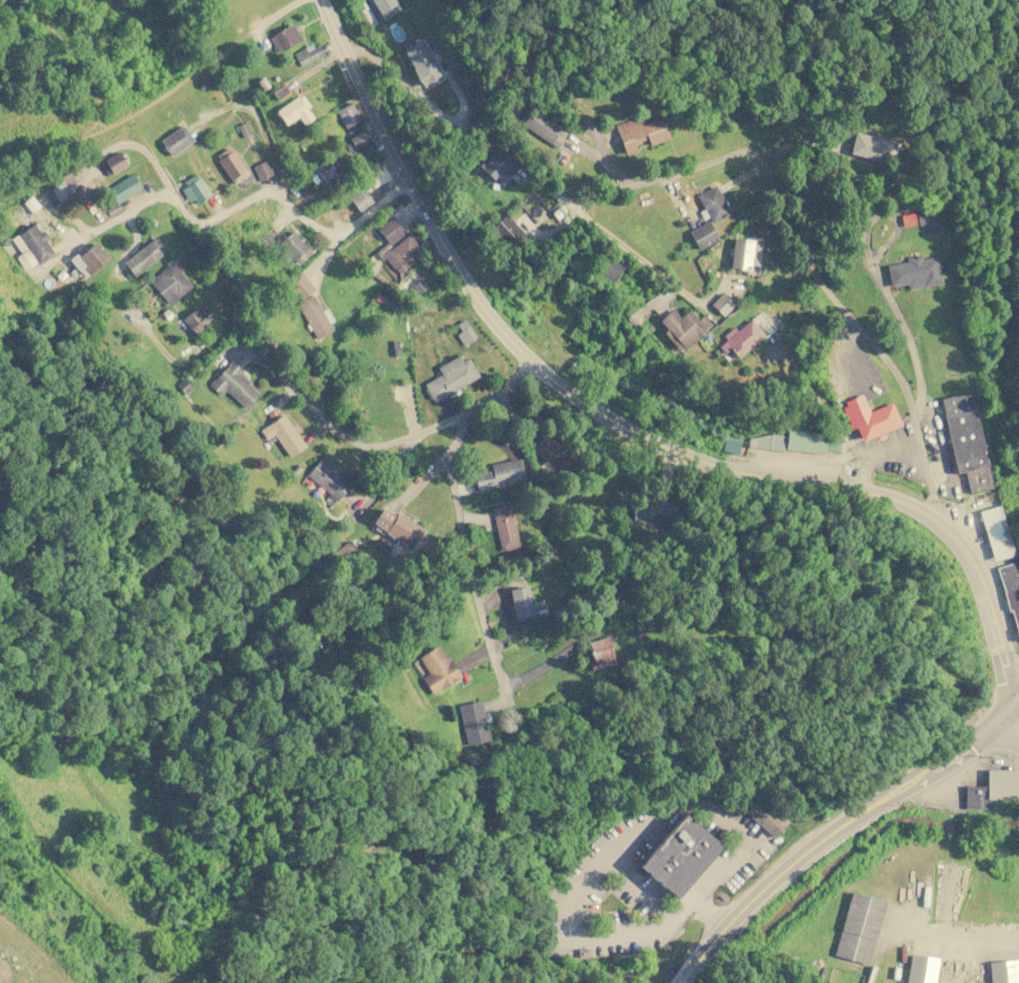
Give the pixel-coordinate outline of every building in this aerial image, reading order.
[(379,22),(366,0),(395,0),(400,9),(379,22)] [(291,23),(301,39),(277,53),(267,37),(291,23)] [(422,39),(442,74),(422,85),(403,50),(422,39)] [(317,45),(322,54),(300,66),(292,53),(310,43),(312,47),(317,45)] [(263,76),(269,86),(262,90),(256,81),(263,76)] [(297,95),(298,96),(302,94),(311,106),(307,109),(313,117),(303,124),(298,116),(286,125),(279,116),(278,117),(275,113),(277,112),(276,110),(297,95)] [(351,102),(360,120),(345,128),(336,110),(351,102)] [(556,148),(568,130),(533,106),(521,124),(556,148)] [(614,125),(641,115),(643,122),(661,115),(669,138),(649,145),(646,137),(634,142),(636,150),(624,154),(614,125)] [(244,122),(250,133),(243,137),(237,126),(244,122)] [(183,125),(178,128),(177,127),(158,140),(170,157),(189,143),(189,142),(193,139),(183,125)] [(365,129),(369,138),(371,138),(375,146),(363,152),(360,145),(348,151),(345,145),(350,142),(348,138),(365,129)] [(854,131),(898,142),(892,164),(848,153),(854,131)] [(496,143),(520,164),(502,184),(494,177),(492,179),(477,165),(496,143)] [(228,147),(231,151),(232,150),(248,174),(233,185),(217,160),(219,159),(216,155),(228,147)] [(118,151),(127,165),(112,174),(111,173),(107,175),(100,163),(104,161),(103,159),(118,151)] [(331,156),(341,173),(324,184),(313,167),(331,156)] [(266,159),(274,173),(258,180),(251,166),(266,159)] [(67,171),(75,184),(71,186),(77,196),(60,206),(49,188),(51,187),(48,183),(67,171)] [(116,203),(107,188),(132,173),(141,188),(117,202),(116,203)] [(195,173),(198,178),(199,177),(210,195),(195,205),(192,200),(189,202),(180,190),(186,186),(183,181),(195,173)] [(715,185),(730,213),(711,223),(708,217),(703,219),(699,212),(704,209),(696,195),(715,185)] [(358,212),(372,201),(361,187),(347,197),(358,212)] [(30,195),(40,205),(32,212),(23,203),(30,195)] [(105,209),(109,216),(121,210),(117,202),(116,203),(105,209)] [(561,204),(566,210),(557,219),(551,213),(561,204)] [(937,232),(927,234),(925,223),(917,224),(915,209),(933,206),(937,232)] [(505,213),(523,233),(506,248),(488,228),(505,213)] [(391,216),(404,232),(389,245),(376,229),(391,216)] [(708,221),(718,238),(698,250),(688,232),(708,221)] [(33,223),(39,231),(41,229),(48,238),(44,241),(54,254),(38,265),(36,262),(24,270),(15,257),(21,253),(11,239),(33,223)] [(292,228),(298,235),(299,234),(304,240),(302,241),(308,248),(306,249),(309,253),(298,263),(294,258),(293,259),(291,257),(286,260),(273,244),(292,228)] [(407,233),(413,241),(414,240),(416,243),(415,244),(422,252),(398,272),(395,268),(394,269),(385,258),(382,260),(377,255),(388,247),(389,248),(407,233)] [(733,237),(753,240),(752,244),(759,245),(757,265),(750,264),(749,271),(728,268),(730,256),(728,256),(729,248),(731,248),(733,237)] [(6,238),(9,243),(5,246),(1,241),(6,238)] [(149,240),(161,254),(134,276),(122,262),(149,240)] [(75,252),(78,256),(93,242),(107,258),(83,279),(79,274),(70,281),(65,275),(75,267),(68,259),(75,252)] [(624,266),(610,283),(596,271),(609,254),(624,266)] [(905,257),(921,254),(921,258),(936,255),(941,284),(907,290),(906,283),(890,286),(886,265),(906,261),(905,257)] [(171,262),(191,286),(169,305),(148,281),(171,262)] [(300,271),(314,289),(299,301),(285,284),(300,271)] [(420,279),(427,287),(418,294),(411,286),(420,279)] [(721,292),(733,304),(722,316),(710,304),(721,292)] [(312,294),(296,304),(316,340),(333,330),(328,322),(333,320),(326,308),(321,311),(312,294)] [(383,295),(380,302),(387,304),(389,298),(383,295)] [(389,298),(397,301),(394,307),(387,304),(389,298)] [(196,307),(199,310),(206,304),(218,317),(196,335),(182,320),(196,307)] [(672,308),(680,317),(689,309),(698,319),(703,315),(711,324),(680,352),(663,332),(666,329),(658,320),(672,308)] [(625,318),(629,314),(637,322),(633,326),(625,318)] [(463,319),(475,337),(463,346),(455,335),(461,331),(456,323),(463,319)] [(750,319),(764,335),(737,358),(729,349),(724,353),(717,346),(725,339),(722,335),(733,326),(736,330),(750,319)] [(458,354),(462,361),(467,358),(478,376),(434,403),(423,384),(441,374),(437,367),(458,354)] [(230,360),(242,371),(240,373),(249,381),(247,383),(258,393),(245,408),(225,390),(220,395),(208,384),(230,360)] [(184,378),(192,387),(184,394),(176,385),(184,378)] [(971,390),(992,488),(969,493),(964,471),(955,473),(939,397),(971,390)] [(899,425),(890,402),(868,411),(861,394),(844,401),(846,405),(841,407),(851,429),(854,427),(860,441),(899,425)] [(283,413),(306,446),(289,457),(273,434),(266,439),(259,430),(283,413)] [(843,443),(837,442),(838,436),(786,428),(785,435),(769,433),(747,438),(746,447),(784,452),(784,449),(823,455),(824,449),(842,452),(843,443)] [(529,448),(555,470),(570,452),(544,430),(529,448)] [(740,438),(736,453),(721,450),(725,434),(740,438)] [(336,500),(305,475),(321,455),(352,481),(336,500)] [(520,457),(524,480),(508,483),(508,487),(496,489),(495,486),(477,490),(473,472),(490,469),(489,463),(520,457)] [(631,523),(672,527),(674,503),(634,498),(631,523)] [(510,503),(520,546),(501,551),(491,508),(510,503)] [(1010,543),(998,505),(978,511),(990,550),(1010,543)] [(382,507),(395,515),(397,511),(425,529),(412,550),(385,533),(386,531),(372,522),(382,507)] [(1016,587),(1018,597),(1018,641),(1010,611),(1007,612),(1001,592),(1003,592),(996,568),(1011,563),(1018,587),(1016,587)] [(508,589),(527,586),(533,616),(514,619),(508,589)] [(635,628),(636,637),(645,635),(643,627),(635,628)] [(609,634),(612,644),(609,645),(614,662),(590,669),(587,660),(591,659),(585,642),(609,634)] [(436,645),(446,661),(449,659),(460,676),(432,694),(421,677),(427,673),(417,657),(436,645)] [(480,700),(489,740),(466,745),(457,705),(480,700)] [(986,769),(1018,770),(1018,799),(990,798),(985,798),(985,786),(986,769)] [(985,786),(964,785),(964,808),(990,809),(990,798),(985,798),(985,786)] [(785,825),(756,798),(744,811),(772,838),(785,825)] [(683,813),(721,845),(676,898),(638,866),(683,813)] [(850,890),(886,901),(868,964),(832,954),(850,890)] [(938,957),(934,982),(906,982),(910,953),(938,957)] [(1016,959),(1018,982),(989,982),(987,962),(1016,959)]
